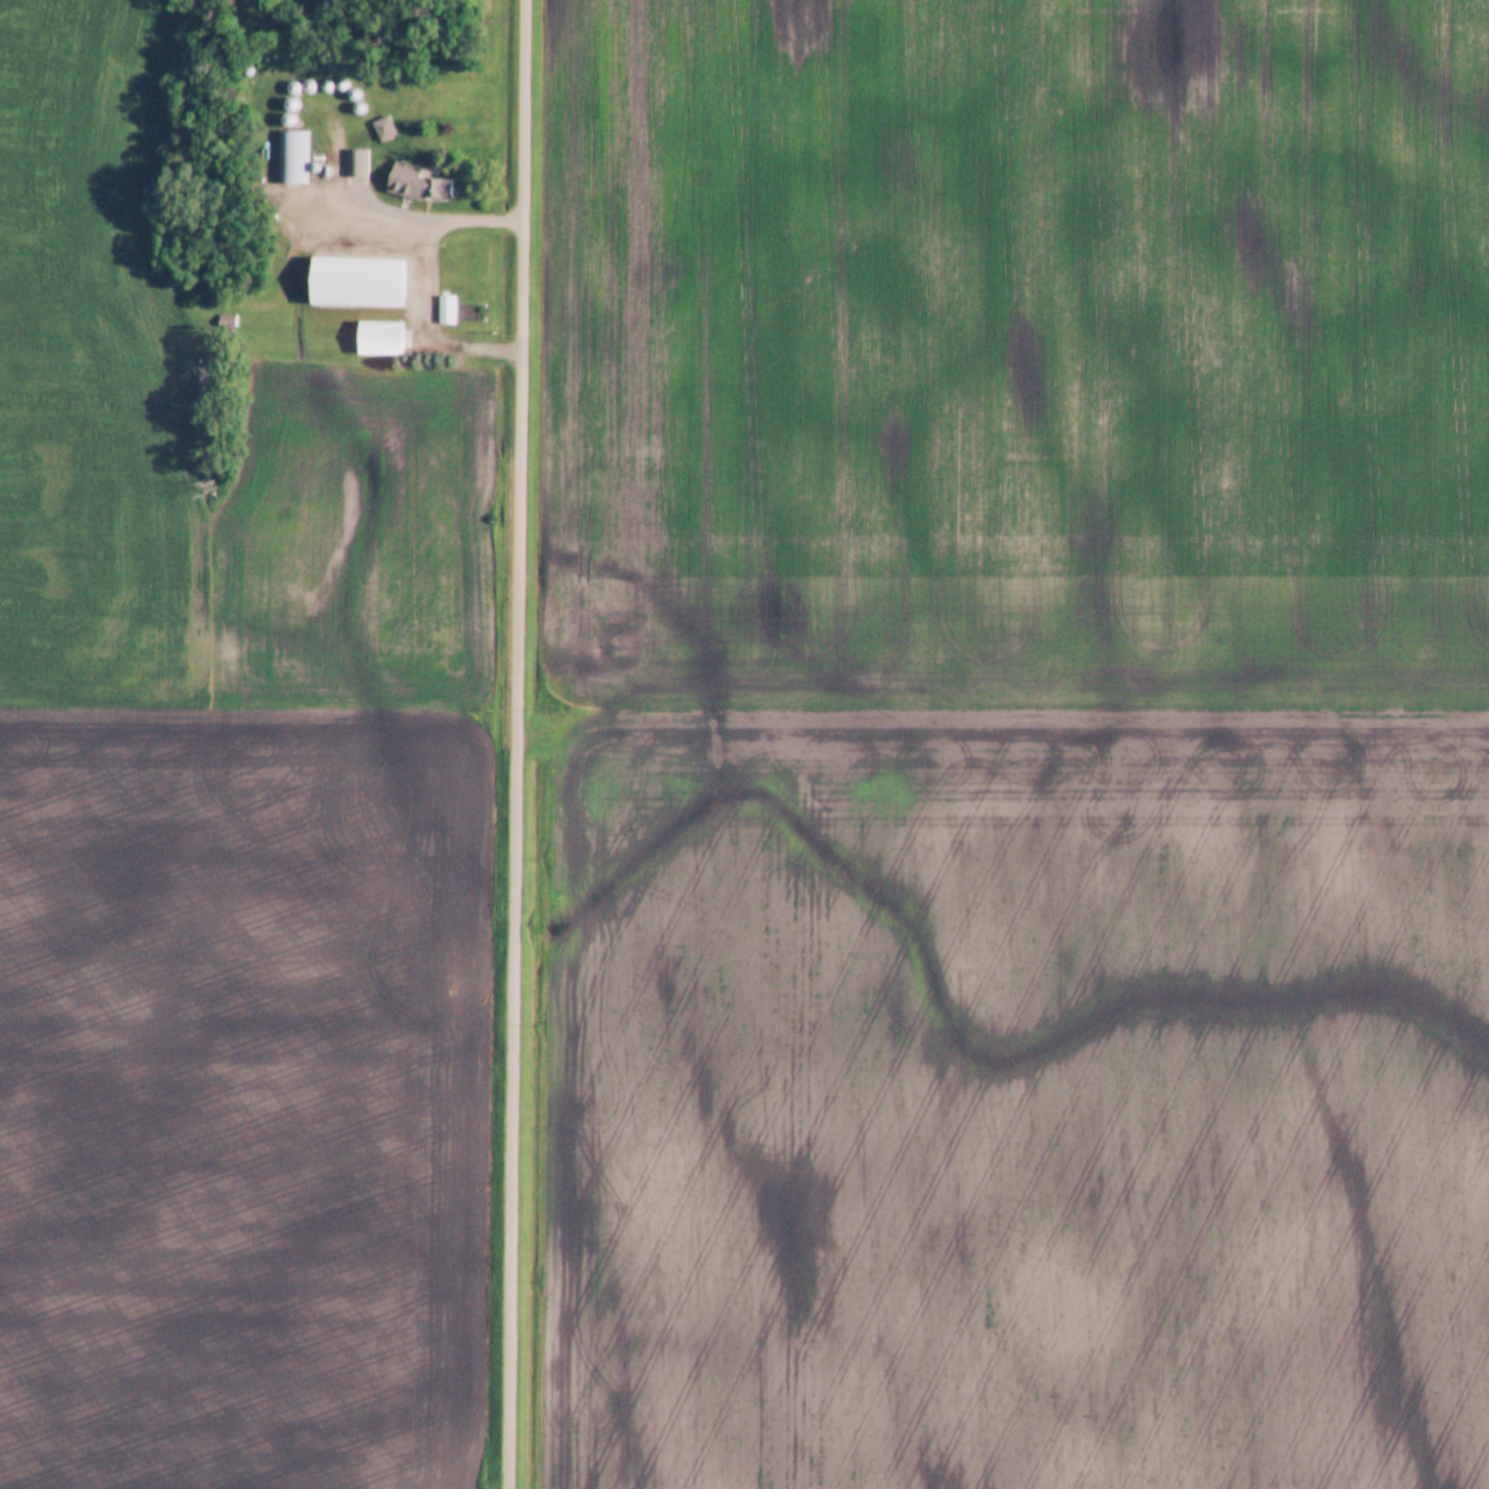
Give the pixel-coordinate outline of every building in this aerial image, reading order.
[(306,132),(278,132),(278,185),(306,185),(306,132)] [(418,178),(418,164),(391,164),(391,192),(410,192),(410,178),(418,178)] [(358,267),(358,299),(404,299),(404,267),(358,267)] [(456,325),(456,295),(438,295),(438,325),(456,325)] [(402,323),(367,323),(367,326),(360,326),(360,355),(402,355),(402,323)]
